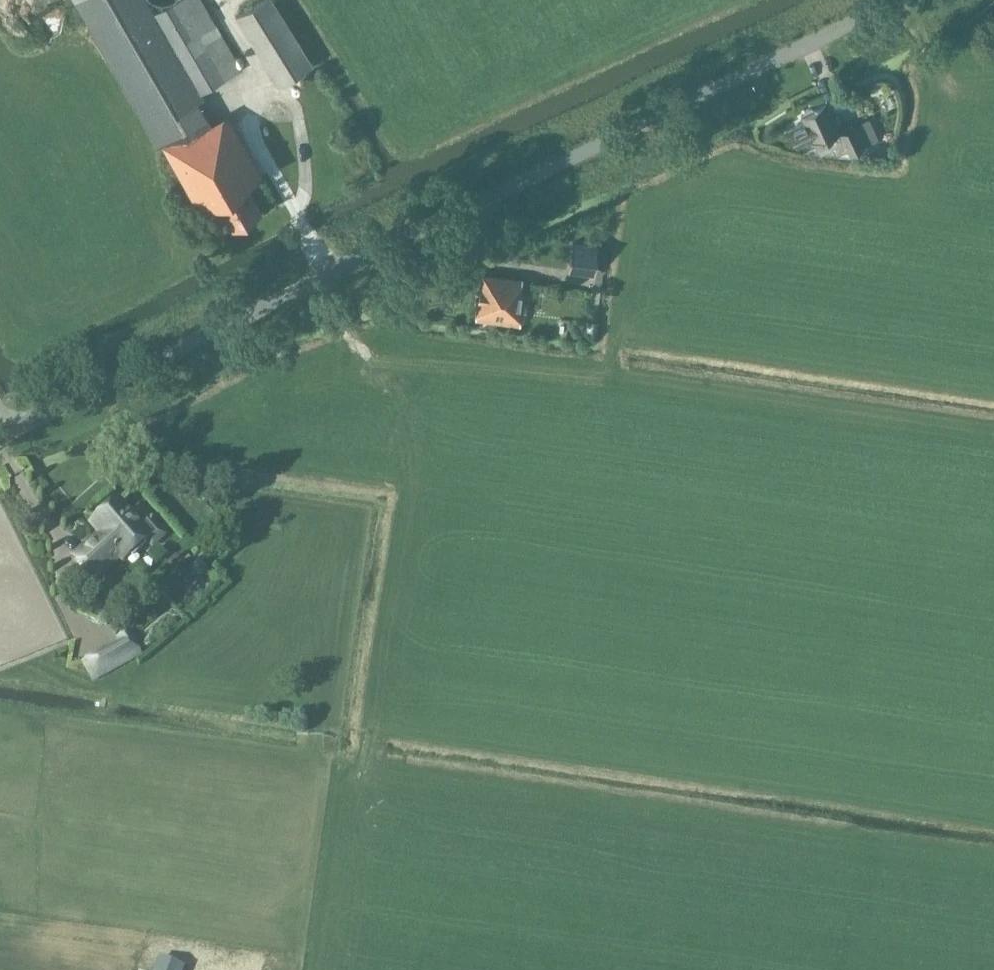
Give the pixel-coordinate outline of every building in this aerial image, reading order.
[(202,91),(242,68),(203,0),(178,0),(155,13),(148,0),(76,0),(158,145),(162,143),(200,210),(217,201),(233,229),(263,212),(247,184),(265,174),(229,111),(210,122),(199,102),(205,98),(202,91)] [(278,84),(314,61),(274,0),(261,0),(235,16),(278,84)] [(244,92),(245,119),(259,118),(258,92),(244,92)] [(864,145),(866,144),(879,138),(870,117),(839,130),(839,129),(840,129),(829,104),(817,109),(814,107),(807,110),(806,114),(804,115),(806,121),(791,128),(798,145),(814,138),(816,143),(817,143),(821,153),(833,148),(836,154),(848,149),(851,155),(866,148),(864,145)] [(571,268),(579,269),(595,271),(598,245),(573,242),(571,268)] [(521,291),(523,278),(484,273),(479,319),(522,323),(526,292),(521,291)] [(76,559),(94,580),(122,556),(126,561),(148,541),(154,548),(167,537),(141,507),(131,517),(119,503),(94,525),(103,535),(76,559)] [(83,661),(93,680),(141,654),(129,632),(115,639),(117,643),(83,661)] [(192,943),(176,937),(172,948),(176,949),(175,952),(165,949),(157,969),(182,969),(192,943)]
